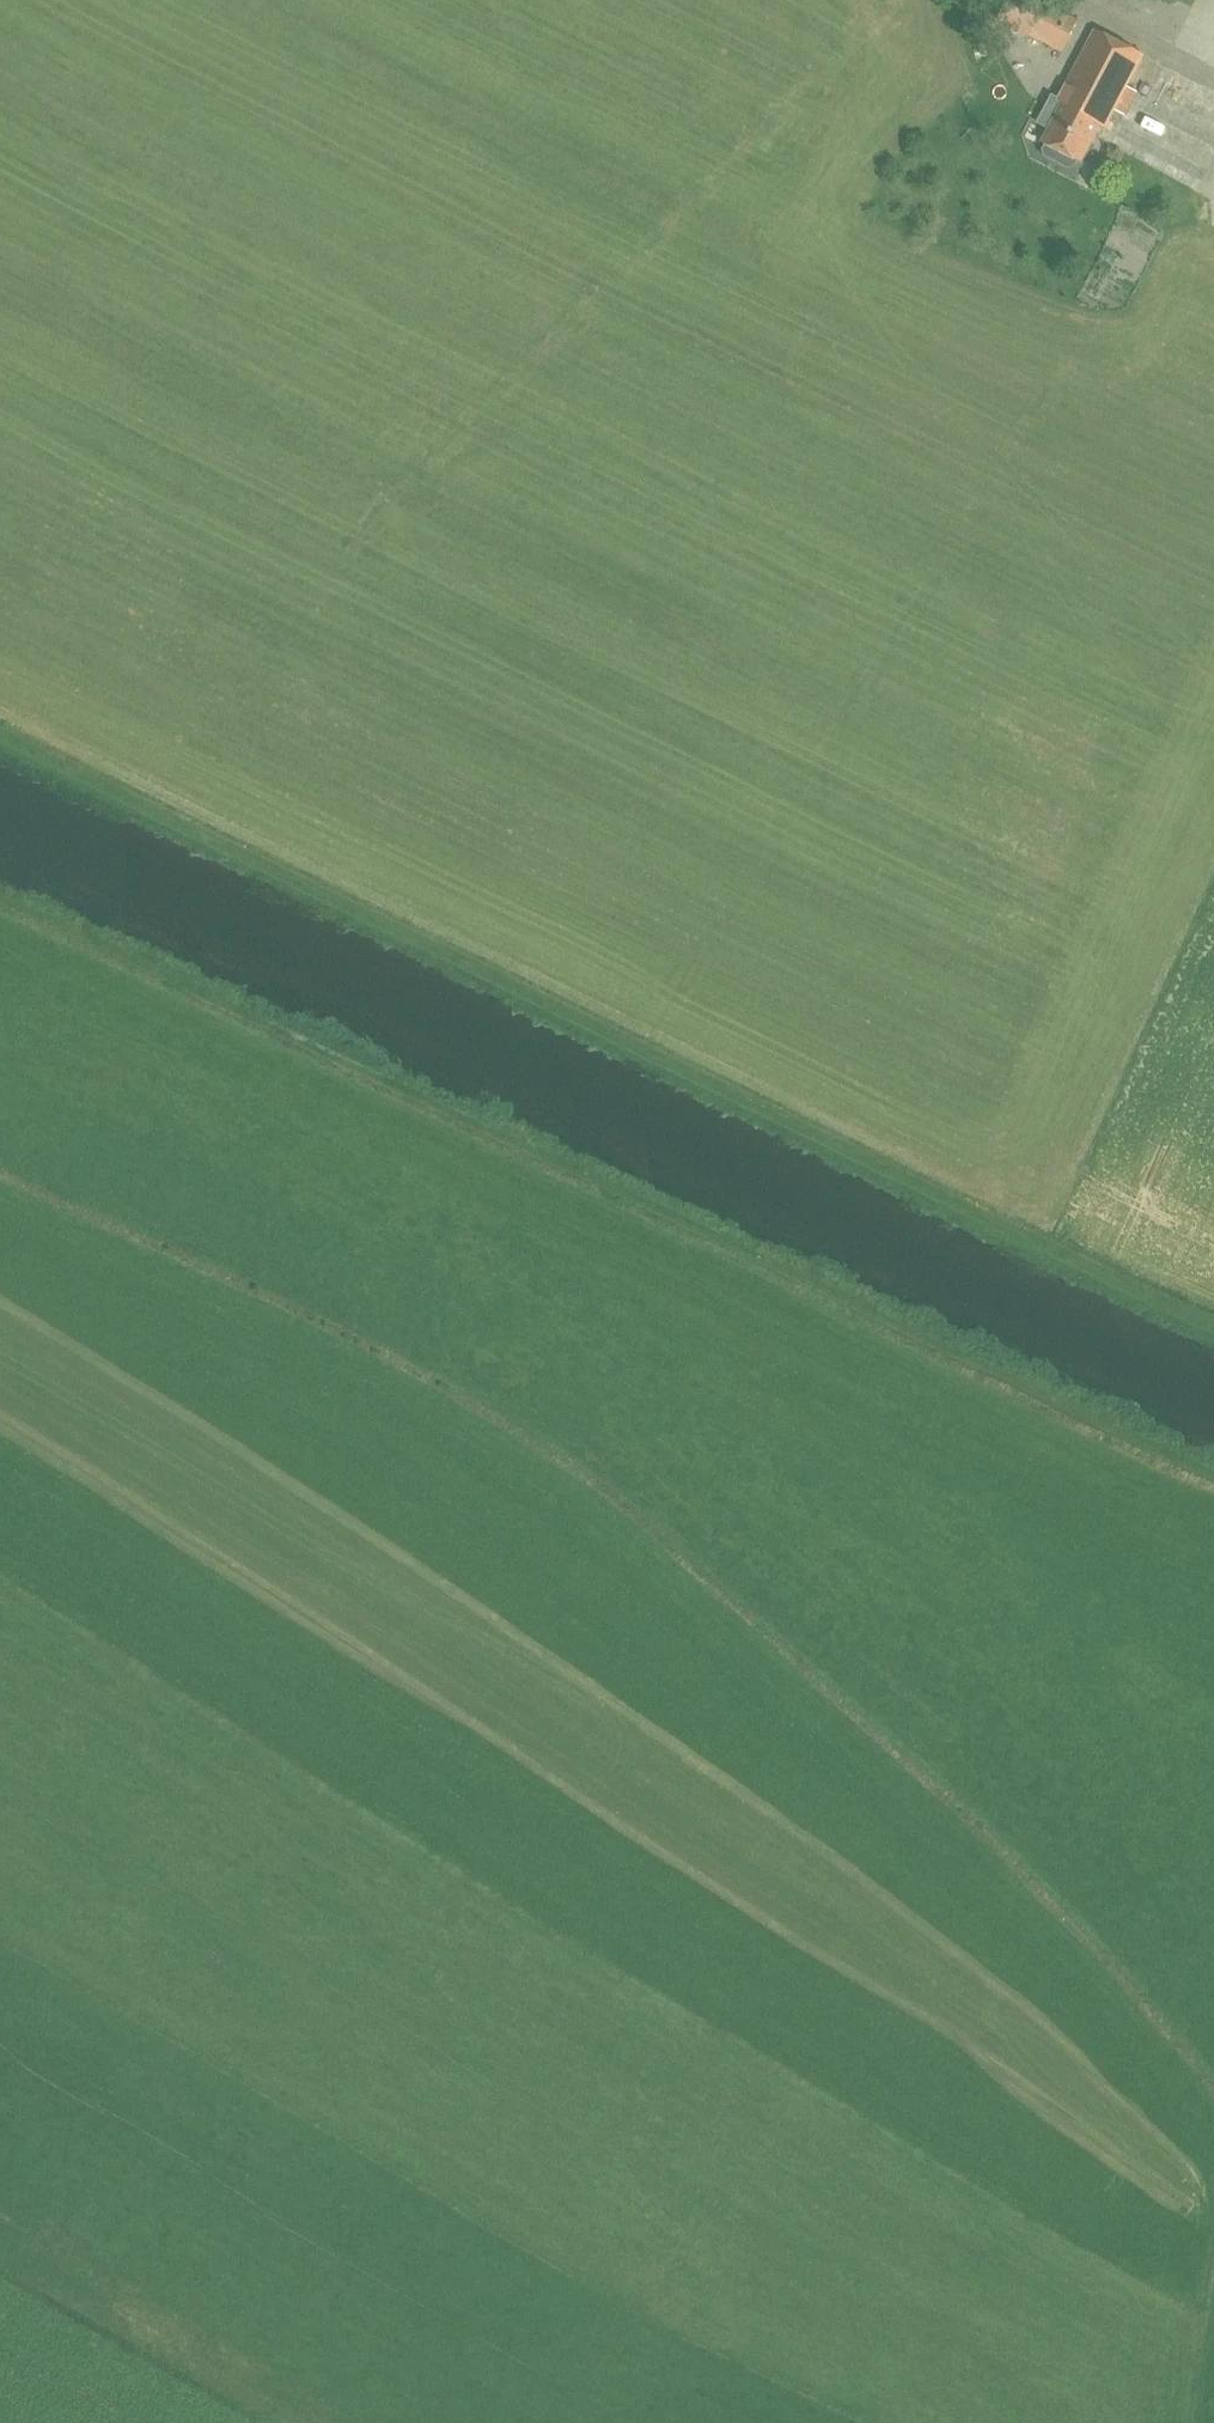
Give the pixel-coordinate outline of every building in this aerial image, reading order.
[(1062,52),(1079,19),(1042,0),(1007,0),(998,19),(1062,52)] [(1082,163),(1102,125),(1107,128),(1116,111),(1126,116),(1138,92),(1129,87),(1146,55),(1095,30),(1058,98),(1051,95),(1037,123),(1049,129),(1042,141),(1047,144),(1044,149),(1046,154),(1068,166),(1074,165),(1076,160),(1082,163)]
